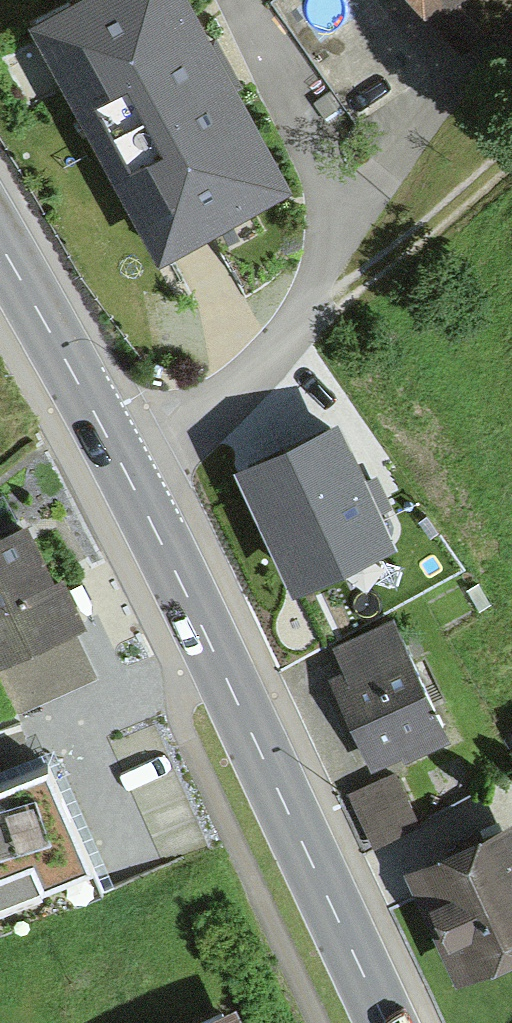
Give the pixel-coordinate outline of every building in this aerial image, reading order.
[(40,12),(163,236),(277,174),(182,0),(63,0),(40,12)] [(477,39),(511,4),(511,0),(438,0),(477,39)] [(298,490),(267,503),(305,596),(392,561),(343,442),(288,464),(298,490)] [(36,528),(0,545),(0,667),(83,627),(36,528)] [(427,625),(340,666),(388,764),(474,723),(427,625)] [(61,790),(0,809),(0,904),(89,875),(61,790)] [(436,886),(492,992),(511,981),(511,846),(436,886)] [(227,1009),(199,1022),(234,1022),(227,1009)]
